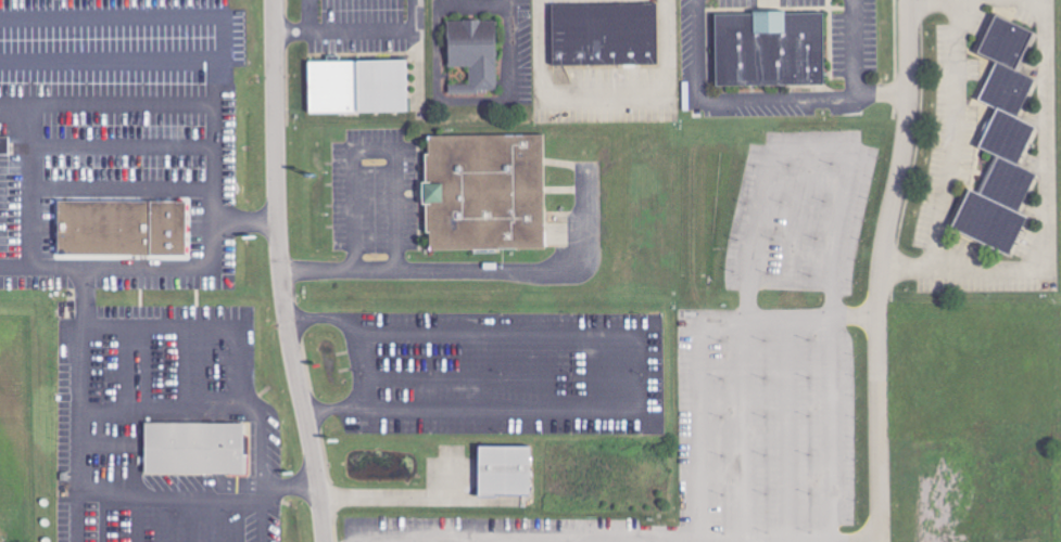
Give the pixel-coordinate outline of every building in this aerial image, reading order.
[(658,65),(657,4),(552,6),(553,67),(658,65)] [(825,86),(824,14),(715,14),(716,87),(825,86)] [(1011,255),(1026,217),(1020,215),(1036,174),(1019,167),(1035,127),(1019,120),(1035,79),(1019,73),(1035,32),(994,16),(979,55),(996,61),(980,101),(997,108),(980,149),(995,155),(980,194),(969,190),(952,231),(1011,255)] [(448,68),(470,67),(470,84),(449,85),(449,94),(497,93),(495,21),(447,22),(448,68)] [(308,113),(409,113),(409,61),(308,61),(308,113)] [(428,137),(428,154),(424,154),(424,235),(429,235),(429,251),(545,250),(543,135),(428,137)] [(10,154),(9,137),(0,137),(0,155),(10,154)] [(57,256),(185,258),(186,204),(58,202),(57,256)] [(145,475),(248,475),(248,441),(245,441),(245,424),(145,424),(145,475)] [(531,447),(477,447),(478,500),(532,499),(531,447)]
